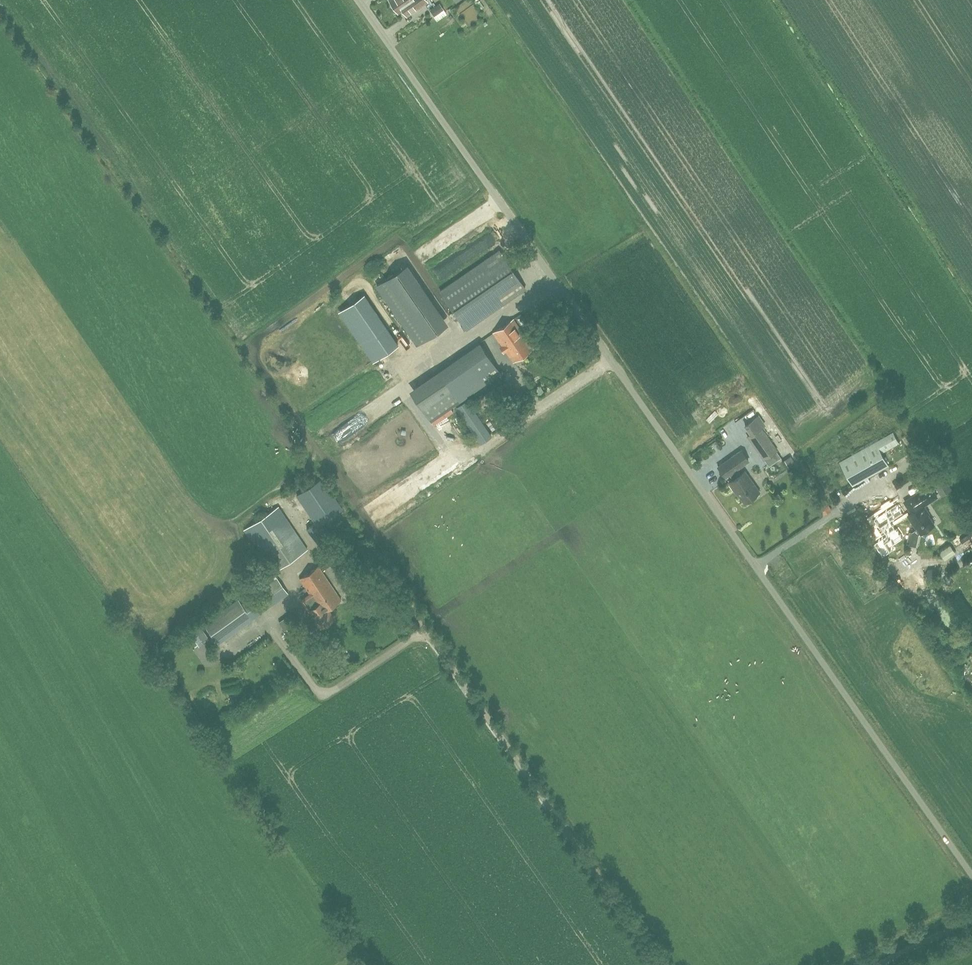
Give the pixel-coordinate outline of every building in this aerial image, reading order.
[(393,3),(393,5),(395,9),(398,9),(399,11),(403,8),(408,14),(428,1),(428,0),(391,0),(393,3)] [(438,16),(447,8),(441,0),(440,0),(431,8),(438,16)] [(459,9),(472,27),(485,18),(473,0),(472,0),(459,9)] [(525,288),(500,251),(441,291),(467,329),(525,288)] [(447,264),(435,267),(437,277),(449,275),(447,264)] [(401,269),(377,285),(418,344),(441,328),(401,269)] [(379,358),(398,344),(364,295),(345,308),(379,358)] [(513,319),(503,326),(494,332),(514,361),(533,348),(513,319)] [(501,372),(486,351),(416,399),(431,421),(501,372)] [(493,400),(512,391),(507,382),(489,390),(493,400)] [(539,385),(534,389),(539,395),(544,392),(539,385)] [(491,436),(466,399),(455,407),(480,444),(491,436)] [(777,451),(752,415),(738,424),(764,460),(777,451)] [(882,453),(900,443),(894,432),(840,462),(853,485),(889,465),(882,453)] [(711,446),(715,452),(722,448),(718,442),(711,446)] [(741,451),(718,467),(725,477),(730,474),(733,479),(729,483),(734,490),(736,489),(745,502),(759,492),(744,472),(741,474),(737,469),(749,461),(741,451)] [(930,486),(916,494),(905,502),(912,513),(908,516),(913,523),(915,522),(919,528),(912,533),(910,532),(908,542),(907,545),(910,545),(917,546),(919,534),(921,533),(922,533),(934,525),(927,514),(929,513),(924,506),(937,497),(930,486)] [(312,503),(325,494),(321,488),(307,496),(312,503)] [(782,492),(775,497),(779,502),(786,497),(782,492)] [(825,515),(832,511),(826,501),(819,506),(825,515)] [(896,504),(873,519),(880,529),(881,528),(886,535),(885,536),(874,544),(882,557),(896,548),(905,542),(903,538),(896,529),(895,529),(890,522),(903,513),(896,504)] [(273,573),(307,550),(278,507),(244,530),(273,573)] [(344,556),(319,524),(317,525),(315,522),(307,528),(334,563),(339,560),(344,566),(349,563),(344,556)] [(963,543),(968,552),(971,550),(971,538),(963,543)] [(942,551),(947,559),(958,553),(953,544),(942,551)] [(328,609),(341,600),(318,566),(300,579),(318,605),(309,611),(321,628),(334,619),(328,609)] [(241,603),(238,599),(203,624),(217,644),(287,593),(277,578),(241,603)]
